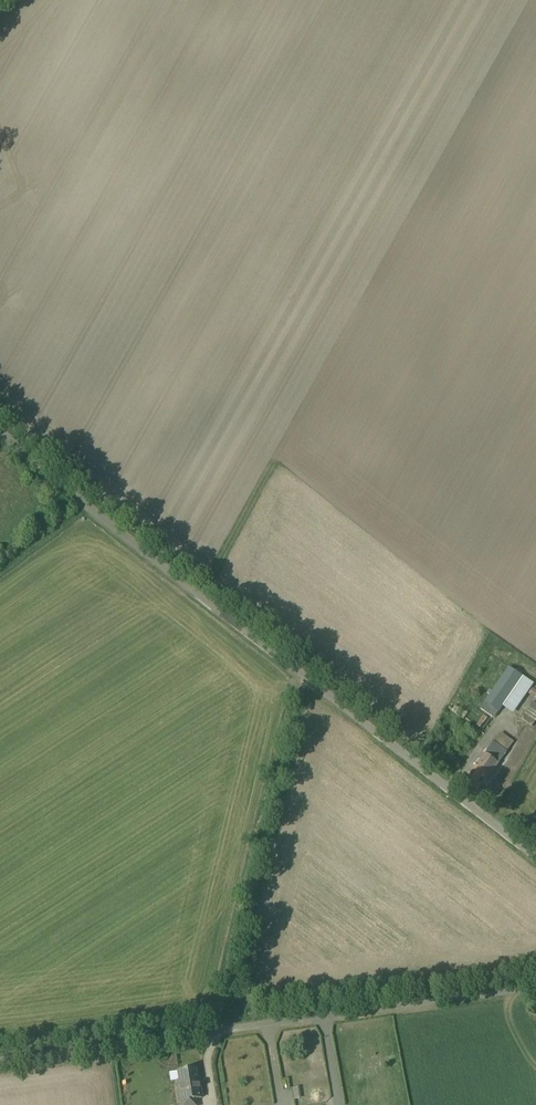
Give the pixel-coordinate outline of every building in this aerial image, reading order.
[(487,693),(490,695),(482,706),(496,715),(522,676),(509,667),(492,691),(489,689),(487,693)] [(535,720),(535,704),(533,702),(521,718),(531,726),(535,720)] [(501,733),(476,766),(466,780),(478,790),(482,785),(487,788),(490,783),(486,780),(513,742),(501,733)] [(178,1071),(179,1080),(177,1081),(180,1104),(196,1104),(195,1099),(202,1098),(200,1084),(197,1084),(195,1069),(178,1071)] [(291,1087),(294,1097),(300,1096),(297,1085),(291,1087)]
